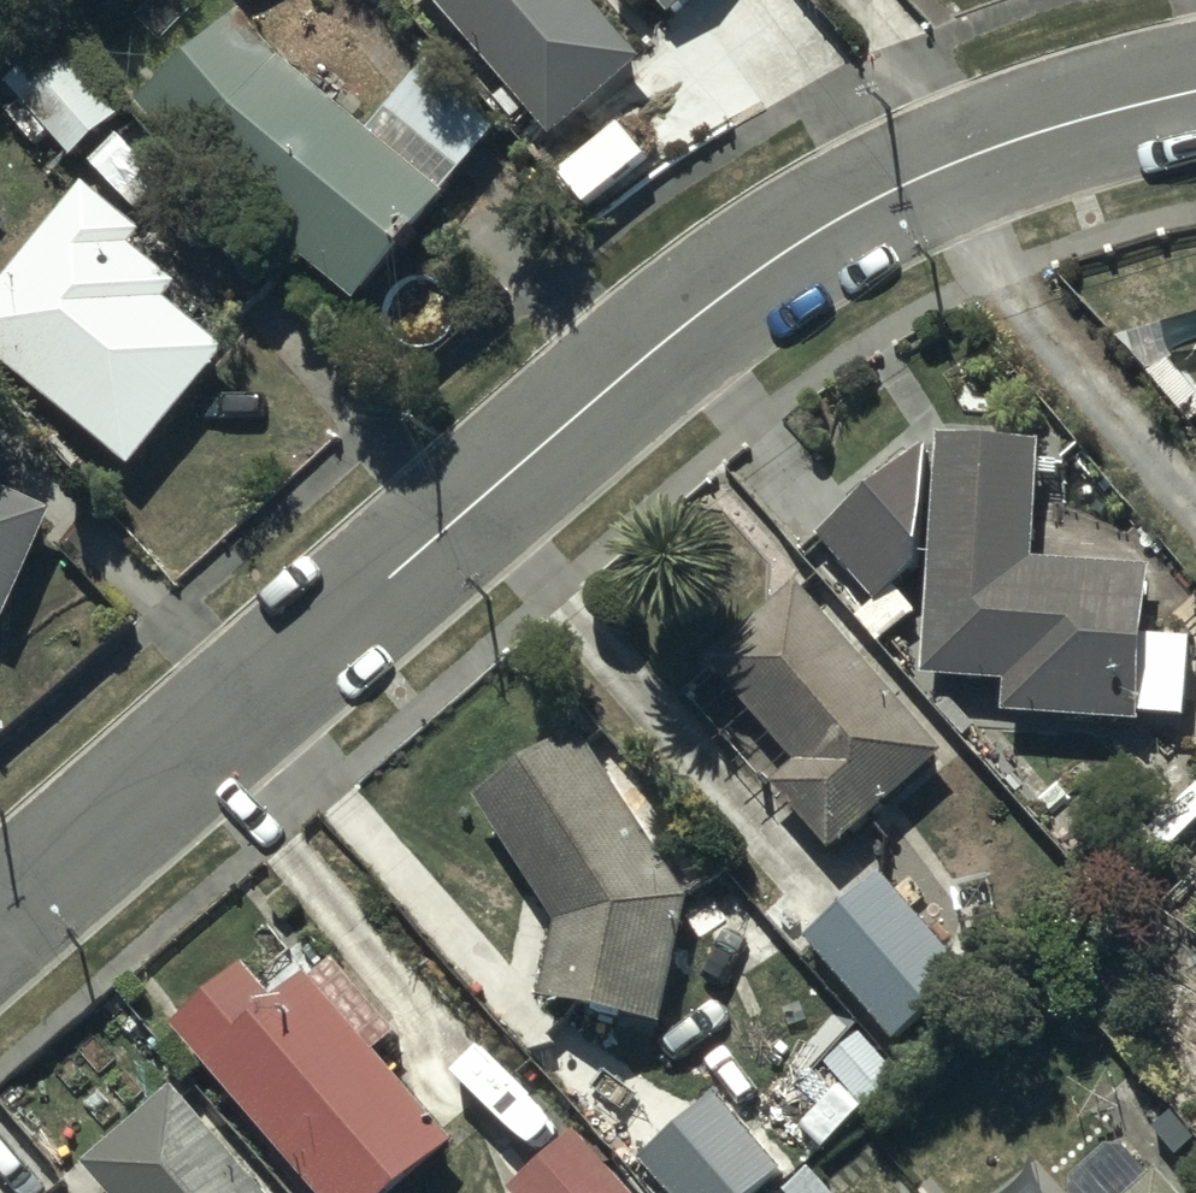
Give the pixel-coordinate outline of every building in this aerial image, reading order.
[(553,138),(641,60),(587,0),(430,0),(553,138)] [(668,17),(689,0),(653,0),(668,17)] [(238,14),(133,106),(203,183),(355,306),(495,133),(428,58),(368,135),(289,71),(238,14)] [(51,45),(4,87),(68,162),(117,119),(51,45)] [(0,289),(0,368),(128,472),(223,356),(162,307),(177,289),(128,250),(138,237),(80,189),(0,289)] [(1040,446),(939,439),(922,677),(1004,683),(1001,716),(1140,726),(1151,567),(1032,559),(1040,446)] [(915,568),(922,448),(818,540),(874,604),(915,568)] [(0,627),(49,515),(0,494),(0,627)] [(796,585),(705,663),(791,765),(768,785),(827,855),(942,758),(796,585)] [(659,1025),(685,897),(579,735),(474,804),(554,925),(538,997),(659,1025)] [(883,878),(805,940),(895,1053),(973,991),(883,878)] [(303,945),(258,985),(243,969),(171,1032),(314,1192),(397,1192),(453,1144),(374,1056),(397,1036),(333,963),(326,970),(303,945)] [(79,1169),(102,1192),(265,1192),(170,1088),(79,1169)] [(640,1161),(667,1192),(761,1192),(781,1176),(714,1098),(640,1161)] [(508,1190),(511,1192),(626,1192),(576,1133),(508,1190)] [(1156,1171),(1150,1176),(1116,1137),(1061,1185),(1068,1192),(1175,1192),(1156,1171)]
